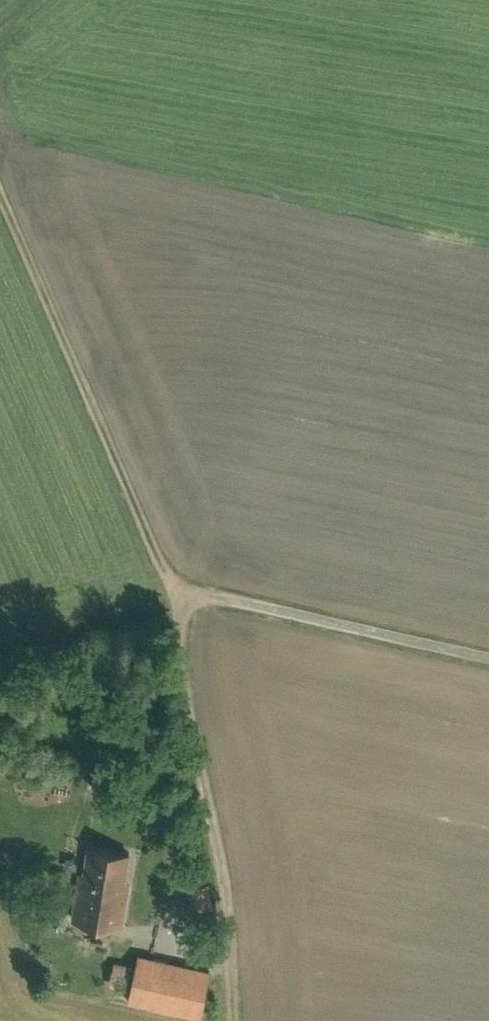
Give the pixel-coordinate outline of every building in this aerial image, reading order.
[(131,853),(84,845),(71,919),(118,927),(131,853)] [(191,884),(196,909),(216,905),(212,881),(191,884)] [(127,1020),(128,1020),(189,1020),(193,1000),(153,992),(156,977),(137,973),(127,1020)]
